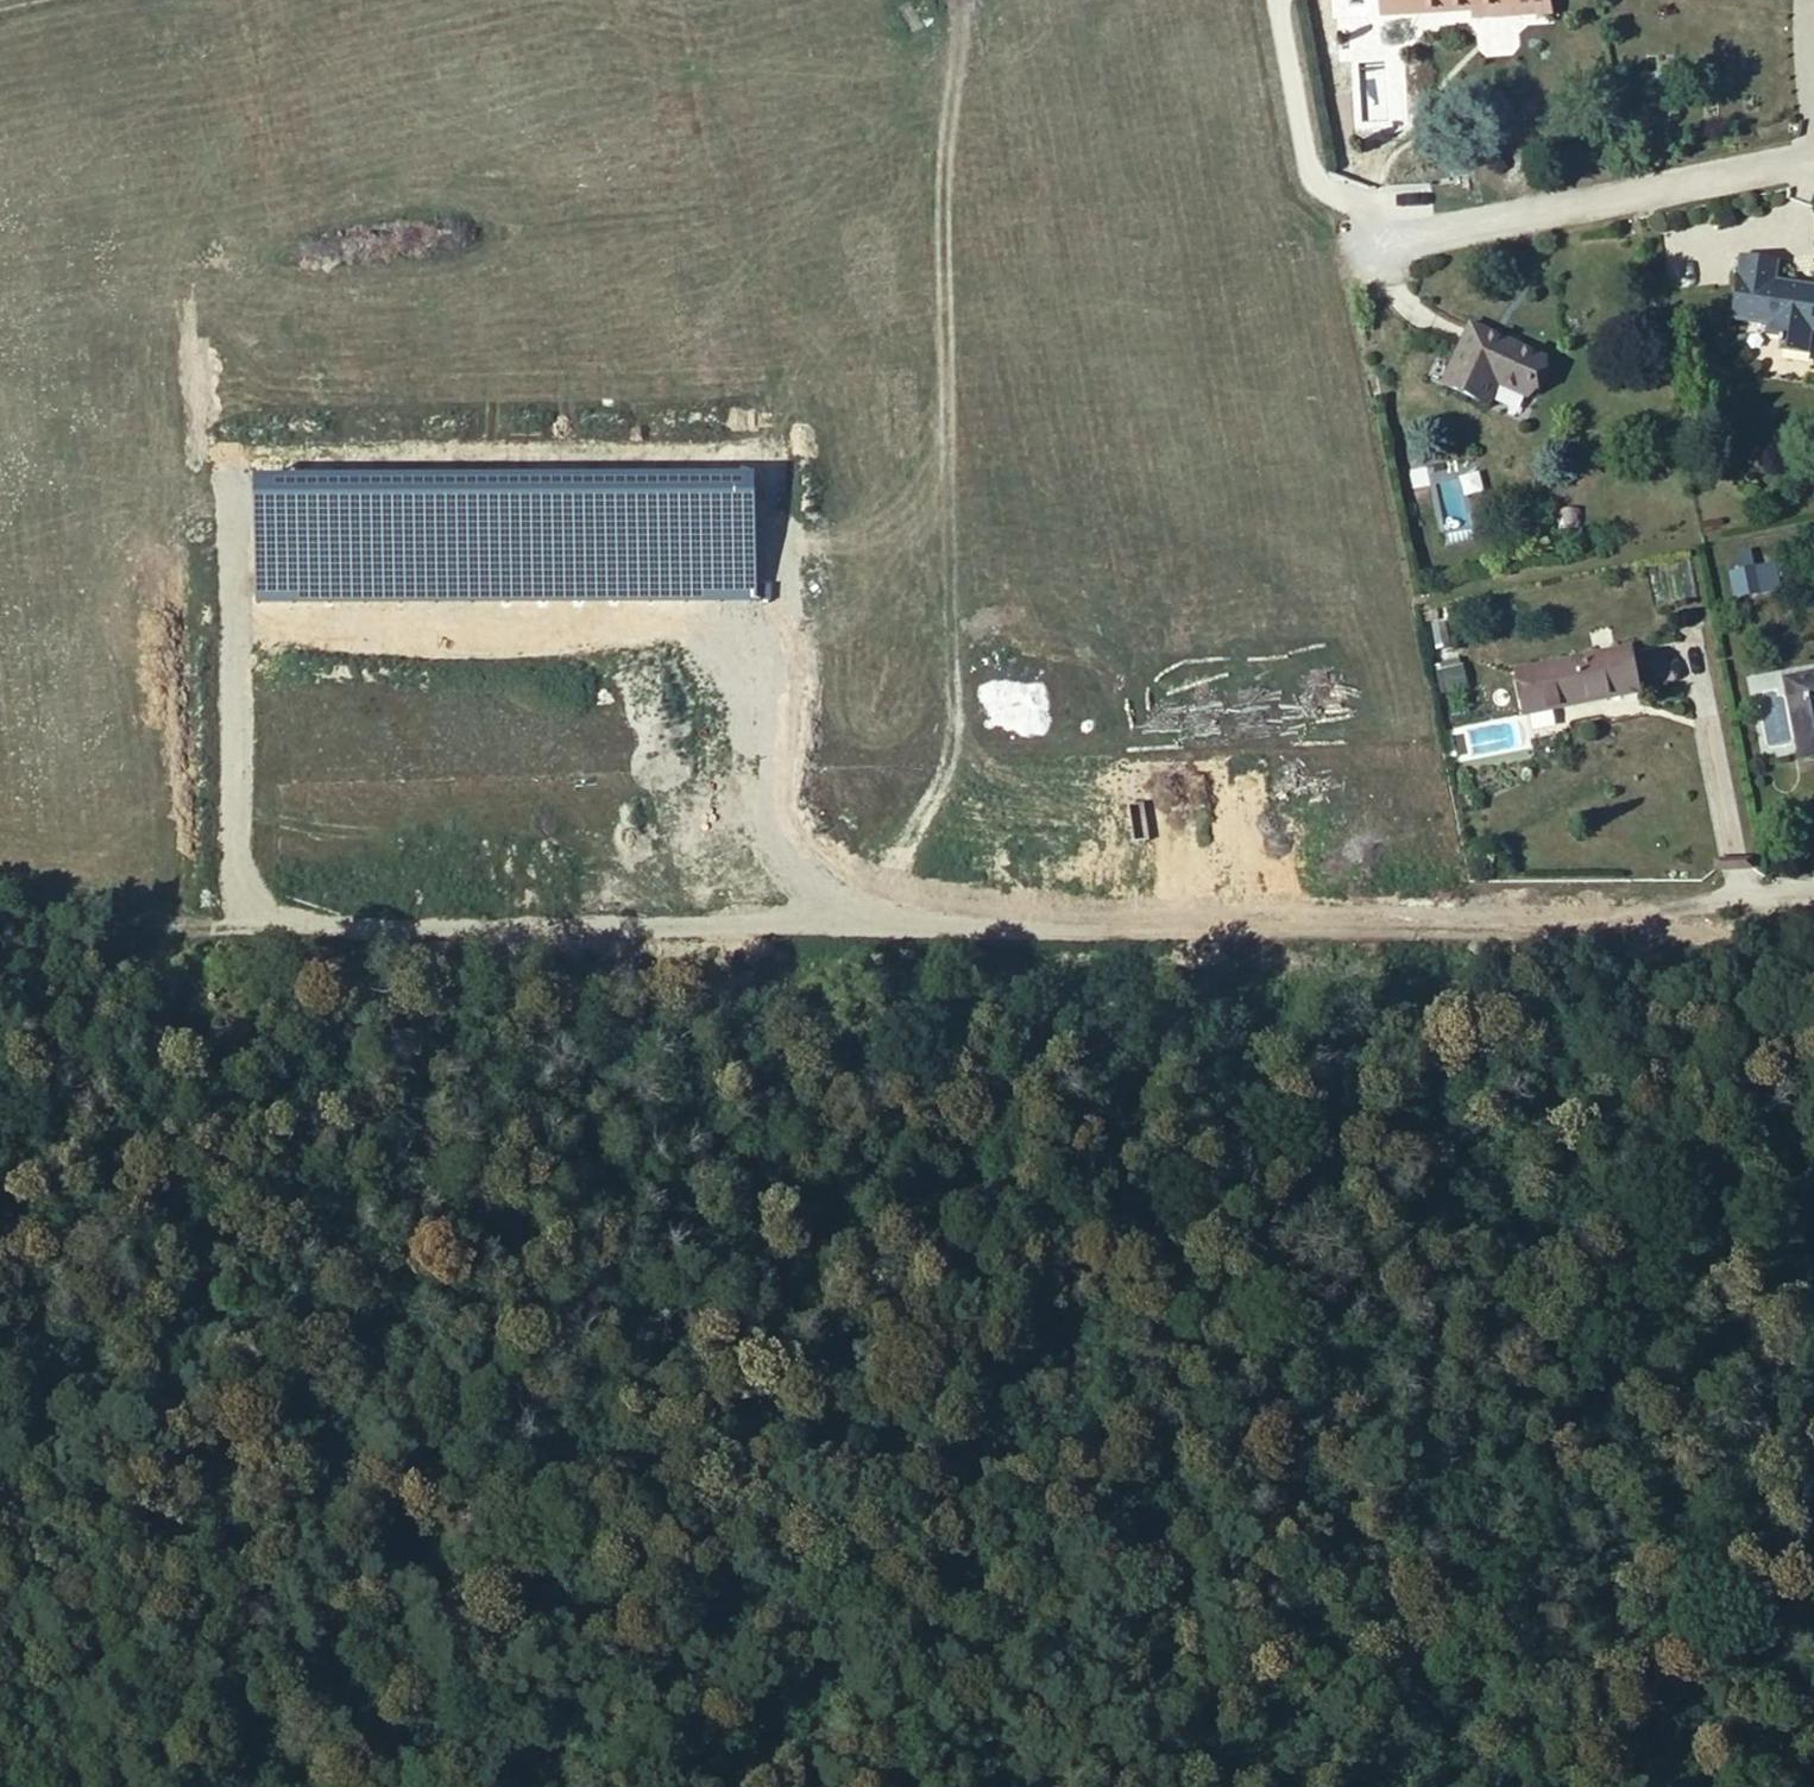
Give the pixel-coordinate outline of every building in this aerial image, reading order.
[(1549,0),(1376,0),(1376,1),(1379,0),(1380,15),(1472,9),(1473,19),(1551,15),(1549,0)] [(1813,332),(1813,297),(1774,292),(1776,281),(1778,262),(1741,256),(1732,319),(1769,325),(1767,335),(1784,338),(1782,350),(1809,354),(1813,332)] [(1813,297),(1813,286),(1776,281),(1774,292),(1813,297)] [(1544,360),(1471,326),(1443,386),(1480,403),(1490,381),(1497,384),(1527,398),(1544,360)] [(1497,384),(1490,381),(1480,403),(1487,406),(1497,384)] [(1760,592),(1754,568),(1732,572),(1736,596),(1760,592)] [(1640,691),(1631,649),(1518,673),(1527,715),(1640,691)] [(1467,688),(1462,666),(1444,670),(1449,692),(1467,688)] [(1789,684),(1802,758),(1813,756),(1813,679),(1789,684)]
